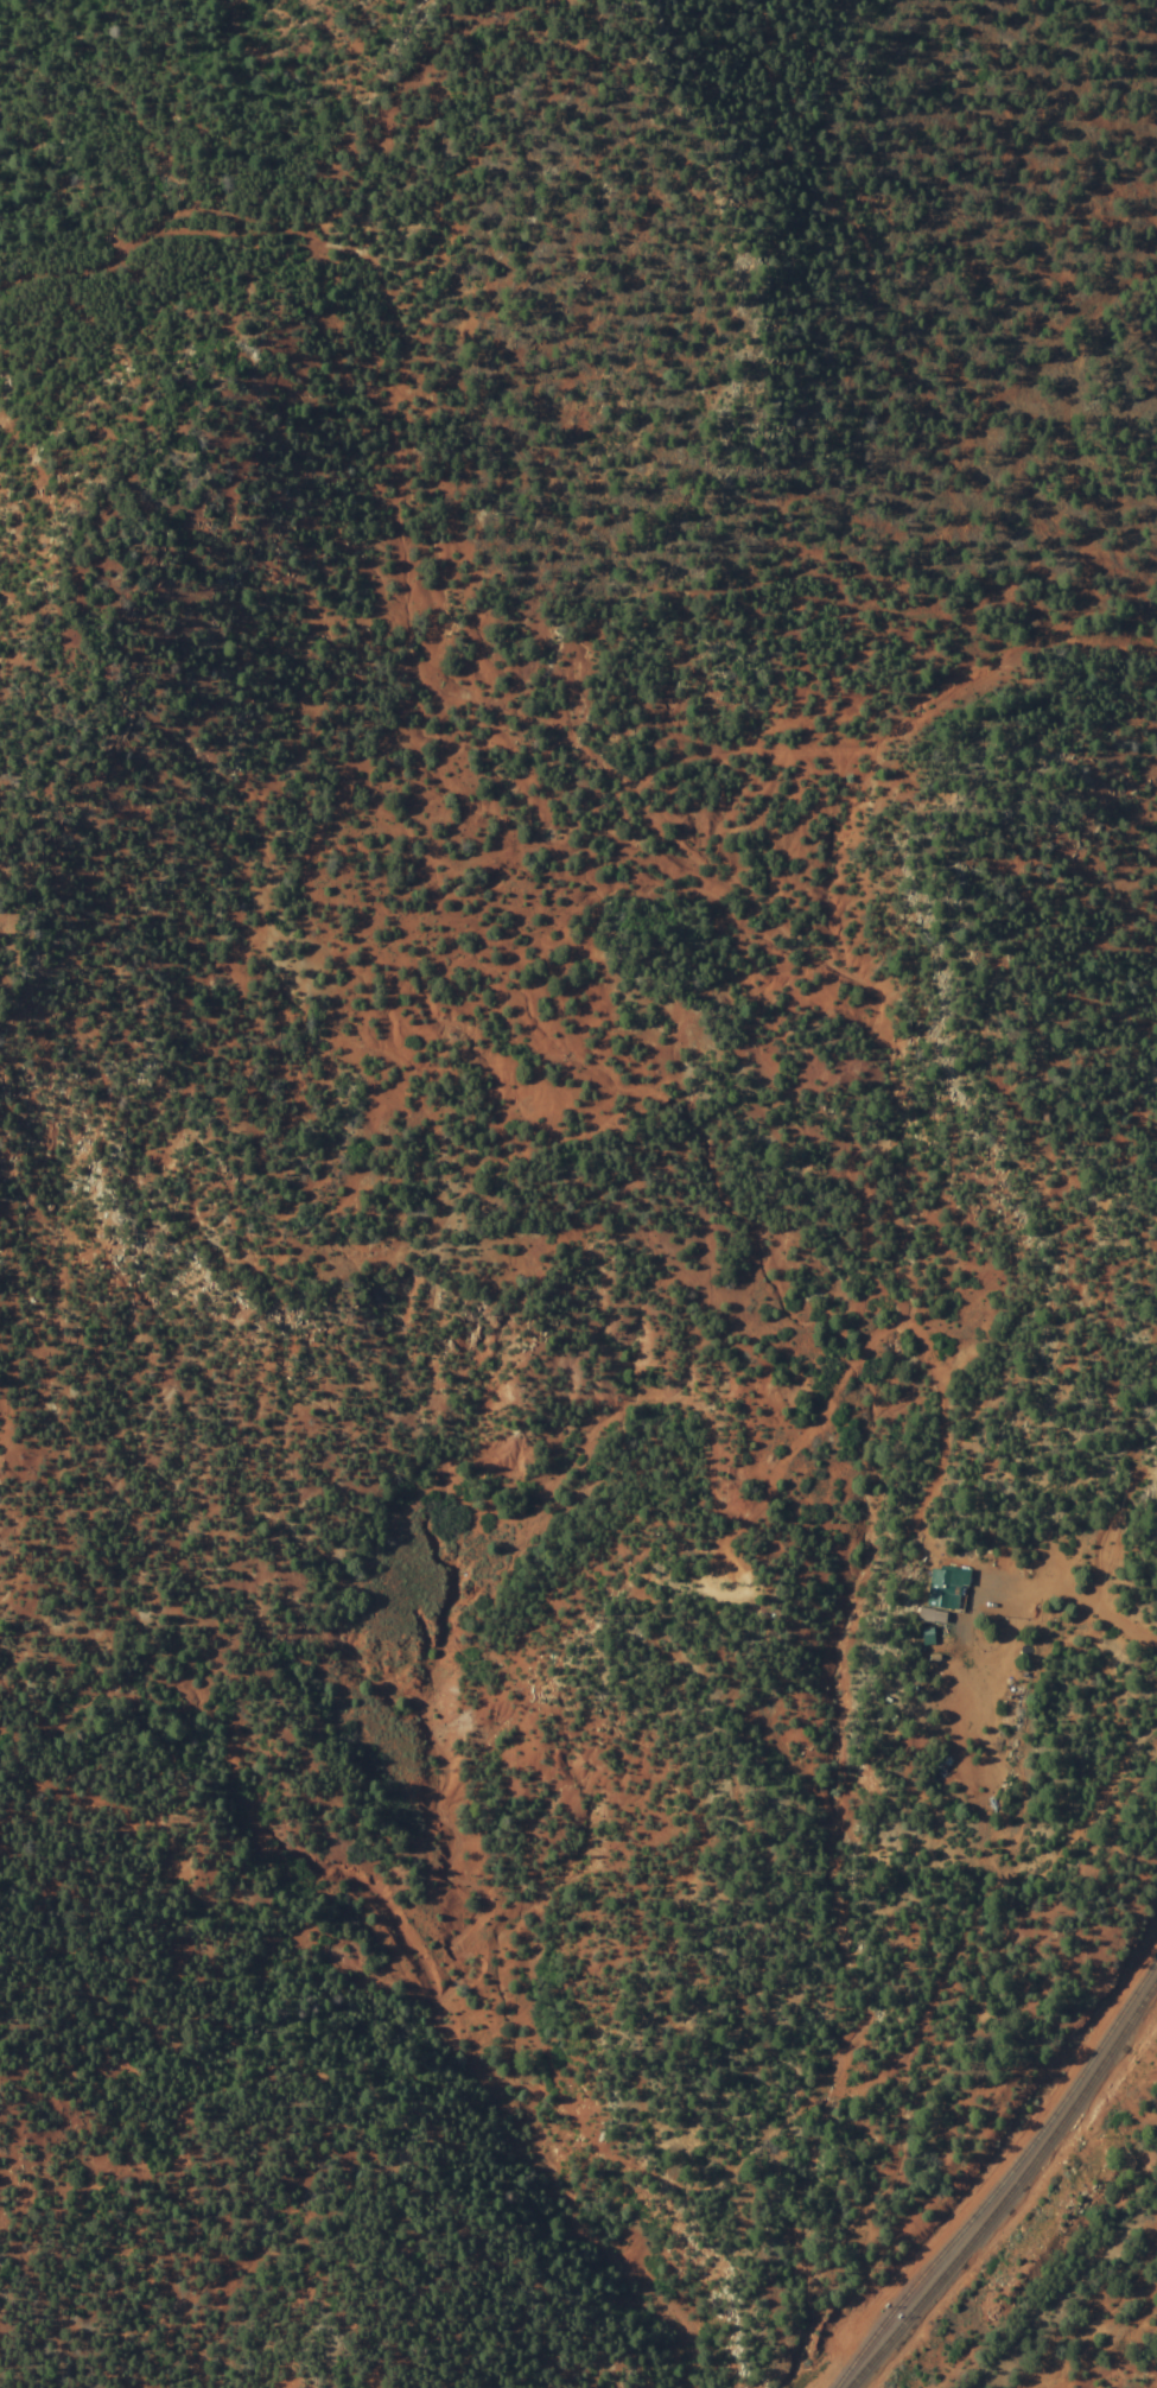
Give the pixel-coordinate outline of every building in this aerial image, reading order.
[(947,1610),(956,1573),(932,1567),(923,1604),(947,1610)]
